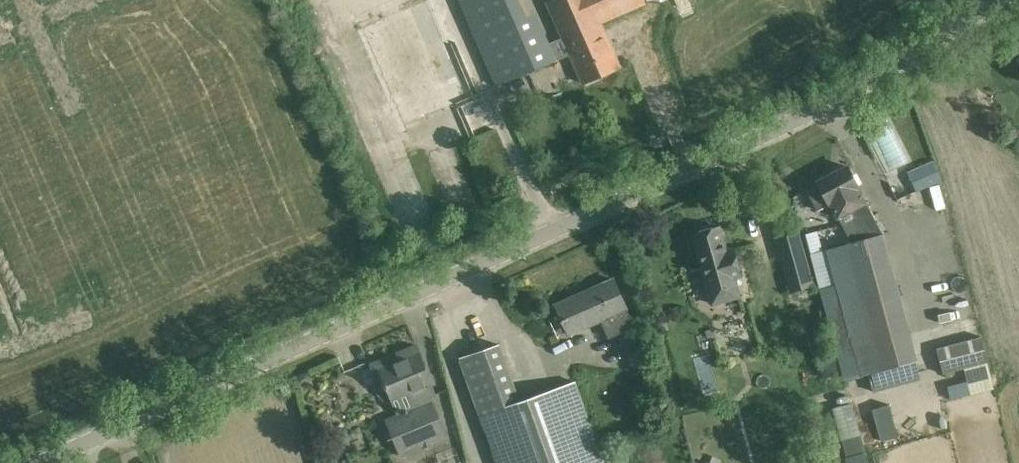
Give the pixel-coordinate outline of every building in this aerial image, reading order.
[(513,0),(455,0),(493,86),(553,60),(546,45),(535,50),(513,0)] [(611,49),(600,23),(645,3),(643,0),(552,0),(547,2),(575,65),(583,83),(620,67),(611,49)] [(675,5),(681,19),(696,12),(691,0),(685,0),(675,5)] [(466,98),(424,1),(362,28),(404,126),(466,98)] [(456,158),(430,166),(445,213),(470,205),(456,158)] [(931,163),(918,169),(926,186),(939,181),(931,163)] [(819,184),(806,190),(817,210),(830,203),(838,217),(848,237),(847,237),(850,243),(829,249),(828,249),(844,308),(827,313),(846,381),(879,372),(883,387),(919,377),(915,362),(917,361),(882,235),(883,234),(868,206),(865,208),(863,204),(865,203),(857,189),(858,188),(846,166),(829,175),(817,182),(819,184)] [(726,251),(719,226),(692,234),(712,304),(739,296),(733,278),(741,276),(733,249),(726,251)] [(797,231),(777,236),(781,250),(788,278),(809,272),(801,245),(797,231)] [(574,304),(572,298),(555,305),(563,323),(568,335),(599,321),(608,339),(634,327),(621,297),(613,279),(611,280),(611,281),(580,295),(582,300),(574,304)] [(985,363),(978,337),(936,348),(943,374),(985,363)] [(370,364),(381,389),(386,386),(391,399),(399,416),(387,421),(401,454),(445,435),(429,397),(434,394),(424,370),(426,369),(416,344),(370,364)] [(600,454),(573,381),(519,402),(498,344),(459,357),(466,376),(497,462),(604,462),(600,454)] [(855,402),(836,406),(843,438),(862,434),(855,402)] [(872,409),(882,441),(898,436),(888,404),(872,409)]
